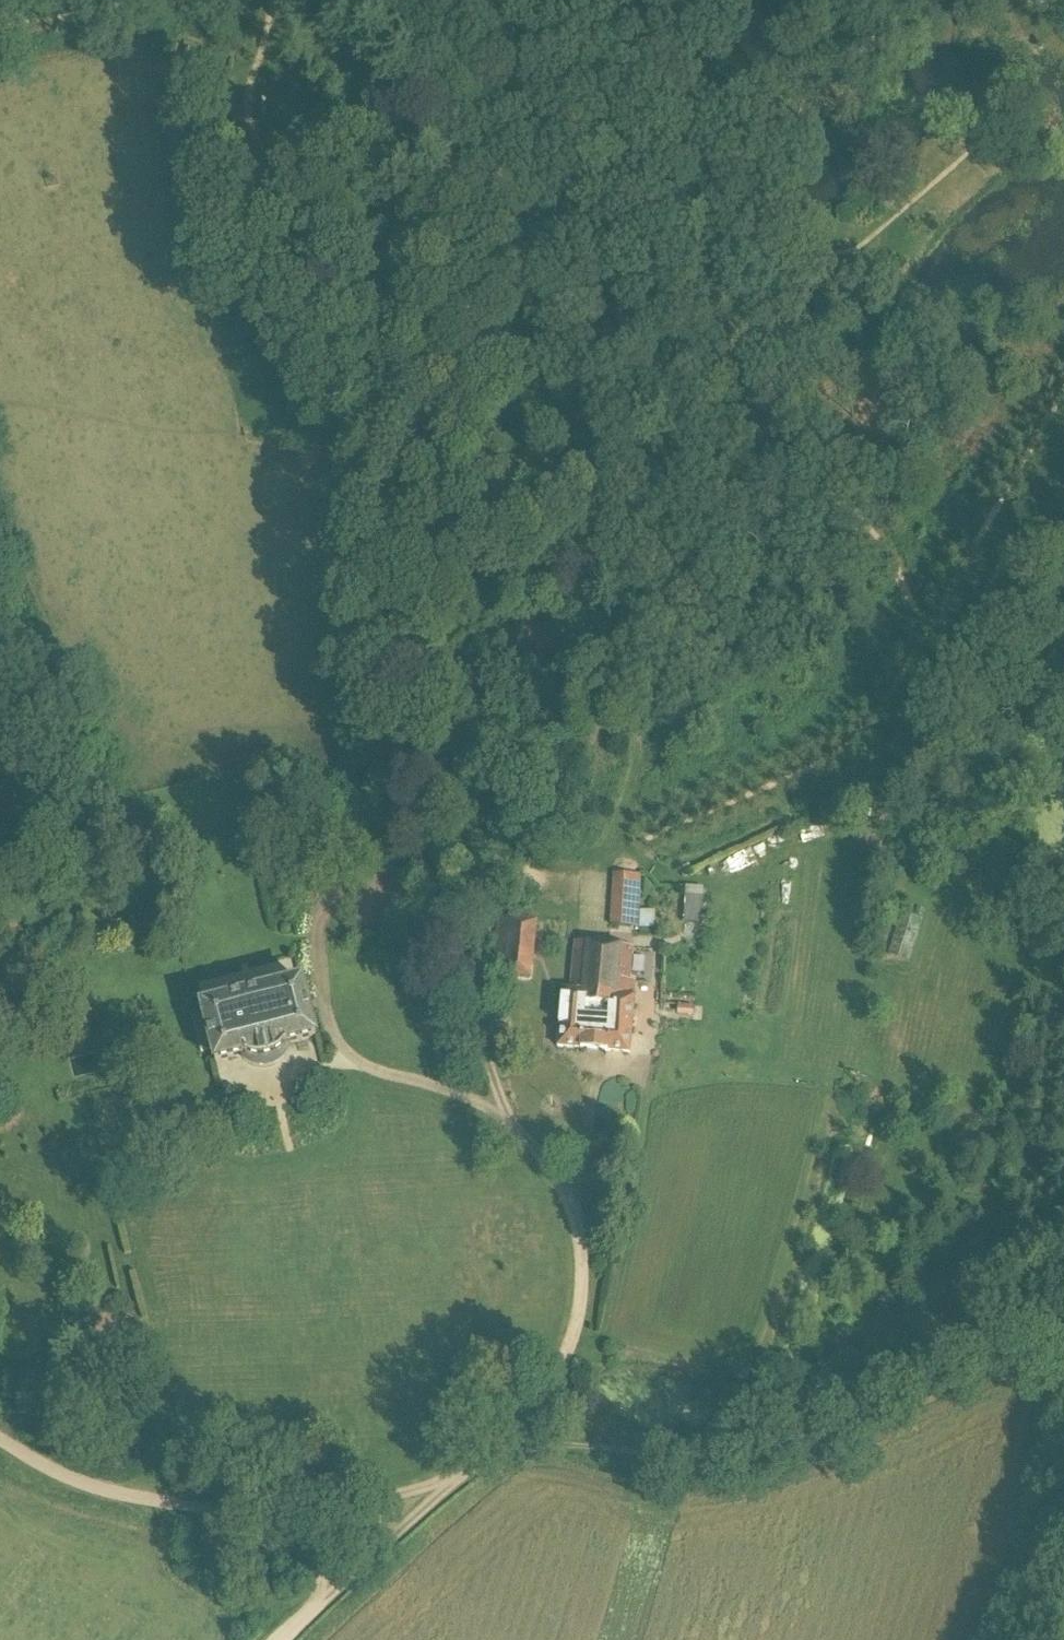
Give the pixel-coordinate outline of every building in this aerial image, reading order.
[(186,50),(181,68),(194,71),(198,56),(192,54),(192,52),(186,50)] [(745,890),(774,873),(766,857),(736,874),(745,890)] [(661,897),(662,882),(640,881),(641,875),(613,873),(610,925),(639,927),(640,896),(661,897)] [(702,924),(703,887),(685,887),(684,923),(702,924)] [(921,919),(924,910),(918,908),(915,917),(901,912),(888,954),(909,960),(921,919)] [(655,911),(640,910),(639,928),(654,929),(655,911)] [(531,979),(536,922),(502,918),(496,976),(531,979)] [(630,1053),(636,981),(630,981),(633,946),(576,941),(571,989),(563,989),(560,1026),(561,1026),(559,1046),(580,1048),(580,1049),(602,1051),(609,1052),(609,1051),(630,1053)] [(272,1057),(279,1054),(283,1051),(287,1044),(316,1037),(302,982),(202,1007),(216,1062),(245,1055),(254,1059),(263,1059),(272,1057)]
